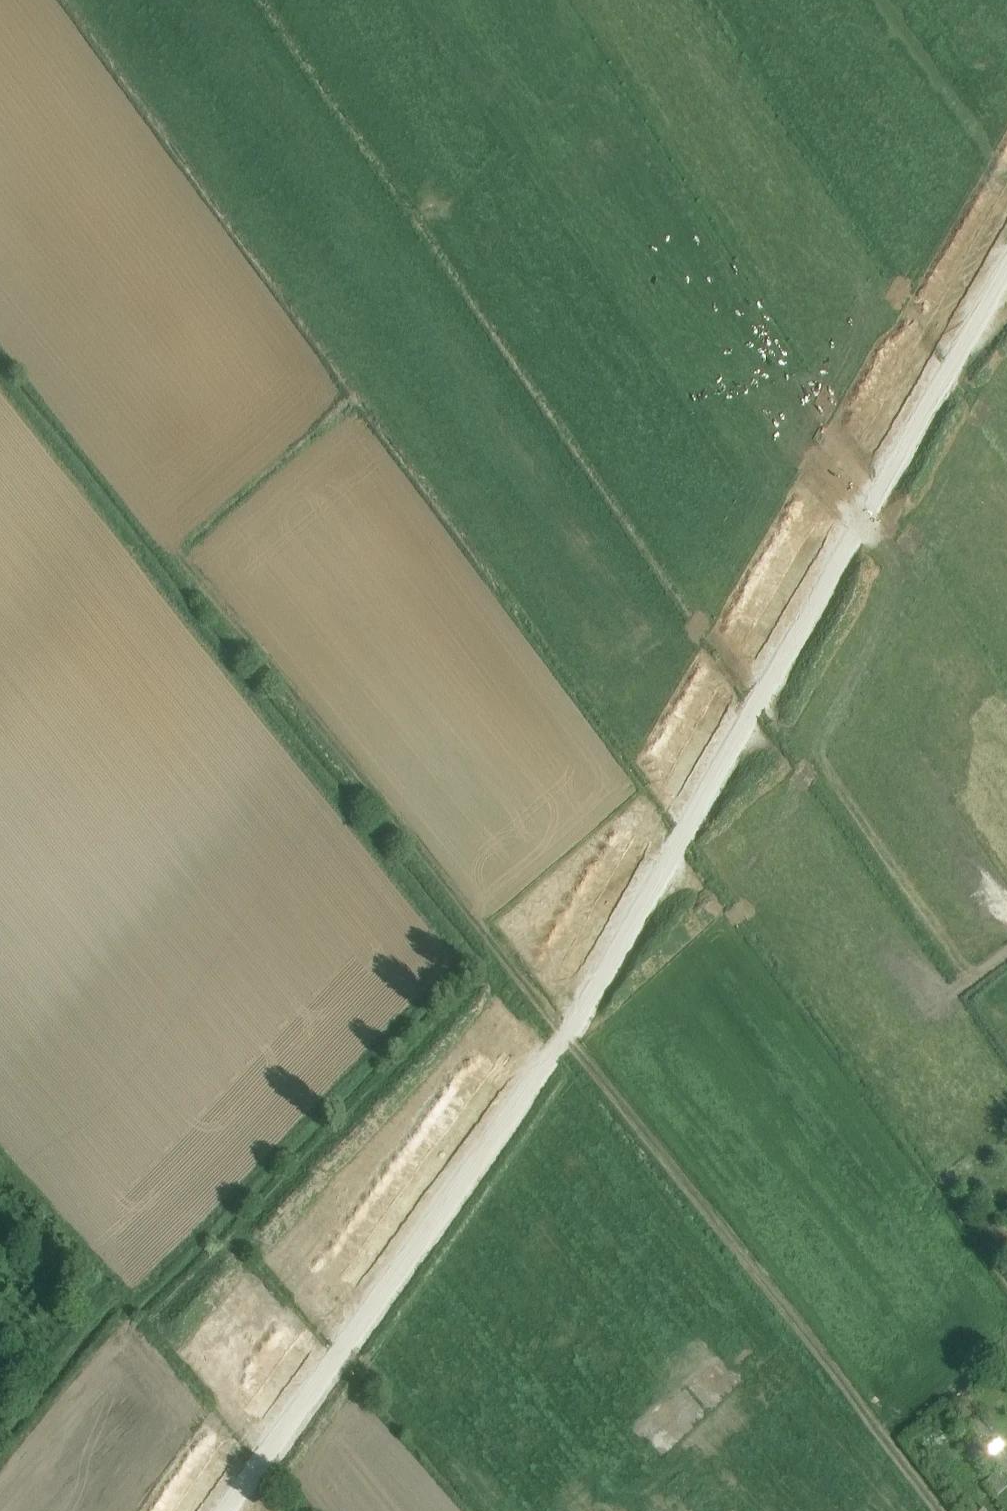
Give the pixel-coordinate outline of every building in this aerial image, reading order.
[(983,1484),(995,1499),(1006,1489),(1006,1470),(1003,1474),(999,1469),(983,1484)]
